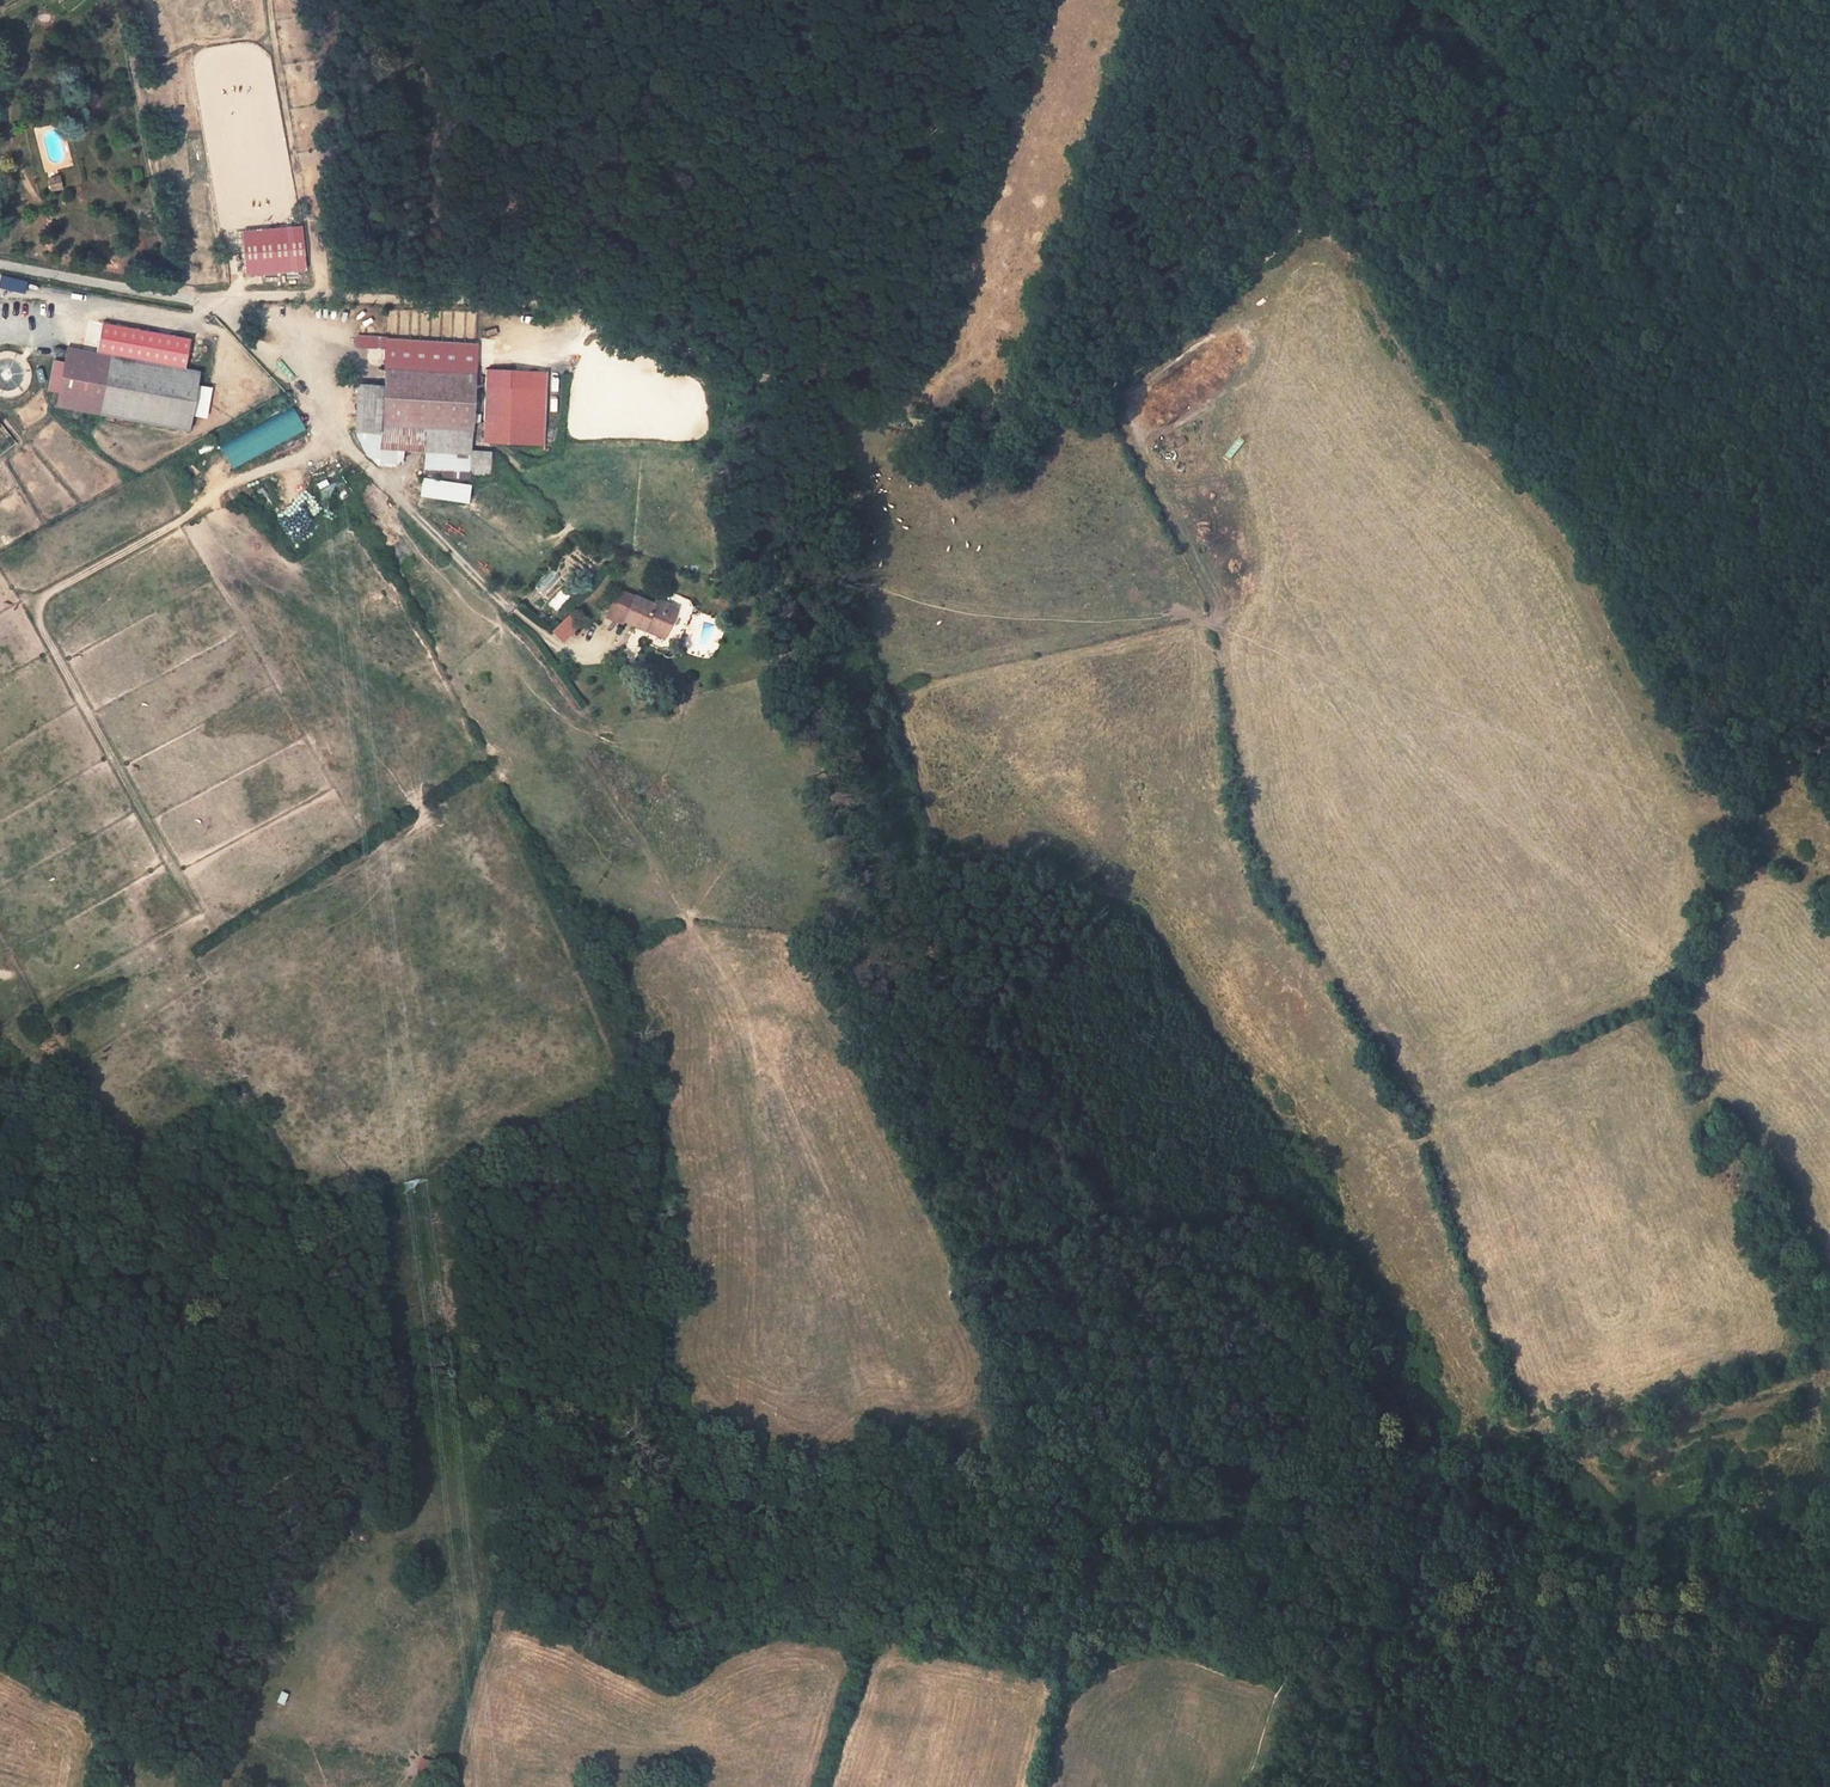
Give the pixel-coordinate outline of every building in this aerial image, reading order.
[(49,179),(50,181),(56,180),(58,189),(62,188),(59,177),(49,179)] [(138,326),(86,312),(80,334),(133,348),(138,326)] [(189,430),(200,371),(141,360),(129,358),(67,347),(56,406),(189,430)] [(131,350),(129,358),(141,360),(142,352),(131,350)] [(475,374),(385,369),(384,386),(381,448),(395,449),(426,452),(424,475),(470,479),(470,473),(490,474),(491,453),(471,453),(475,374)] [(485,370),(483,442),(531,444),(533,372),(485,370)] [(381,448),(384,386),(357,386),(355,430),(366,451),(367,452),(379,463),(394,463),(395,449),(381,448)] [(229,466),(305,431),(294,407),(218,442),(229,466)] [(624,621),(643,629),(645,624),(666,632),(676,608),(655,599),(653,604),(634,596),(634,597),(618,590),(608,611),(625,618),(624,621)] [(608,611),(606,616),(623,623),(624,621),(625,618),(608,611)] [(645,624),(643,629),(664,637),(666,632),(645,624)] [(129,1718),(138,1721),(144,1703),(135,1700),(129,1718)] [(106,1770),(120,1772),(122,1753),(108,1752),(106,1770)]
